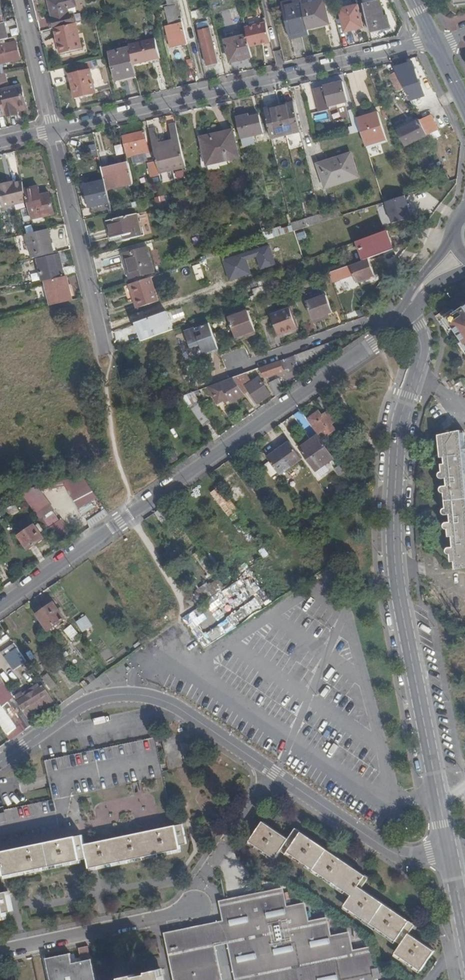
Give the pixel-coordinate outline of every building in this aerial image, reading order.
[(53,28),(55,28),(77,22),(75,14),(70,15),(68,8),(66,0),(49,0),(54,20),(52,20),(53,28)] [(232,5),(231,0),(210,0),(212,10),(232,5)] [(310,35),(309,28),(303,5),(302,0),(298,0),(284,4),(292,38),(310,35)] [(303,5),(309,28),(330,23),(325,0),(303,5)] [(179,1),(169,3),(169,6),(166,7),(169,21),(183,18),(179,1)] [(364,4),(371,31),(390,27),(387,17),(384,17),(380,1),(364,4)] [(341,9),(346,32),(364,27),(358,5),(341,9)] [(2,14),(0,14),(0,41),(9,38),(2,14)] [(172,48),(189,44),(183,21),(167,25),(172,48)] [(77,22),(55,28),(61,53),(83,48),(77,22)] [(259,44),(272,42),(267,23),(247,28),(248,35),(251,44),(259,43),(259,44)] [(200,28),(209,64),(219,62),(210,26),(200,28)] [(231,62),(254,57),(251,44),(248,35),(226,40),(231,62)] [(134,64),(161,58),(156,37),(130,44),(131,48),(134,64)] [(20,59),(17,41),(0,46),(0,64),(20,59)] [(116,78),(136,73),(134,64),(131,48),(110,52),(116,78)] [(93,68),(107,66),(105,58),(91,61),(93,68)] [(91,61),(76,65),(78,72),(91,69),(93,68),(91,61)] [(412,63),(395,67),(397,72),(404,85),(405,87),(418,83),(412,63)] [(91,69),(78,72),(70,74),(75,97),(96,92),(91,69)] [(404,85),(397,72),(390,76),(396,89),(404,85)] [(7,114),(18,112),(17,107),(26,105),(22,85),(6,89),(5,85),(7,83),(5,75),(0,76),(0,86),(2,95),(7,114)] [(327,107),(347,102),(343,82),(312,89),(317,111),(328,109),(327,107)] [(301,130),(295,103),(280,107),(285,130),(286,134),(301,130)] [(285,130),(280,107),(266,110),(272,137),(286,134),(285,130)] [(379,111),(358,118),(362,131),(367,145),(387,139),(379,111)] [(246,115),(236,117),(242,138),(264,132),(260,115),(247,118),(246,115)] [(421,120),(427,134),(437,128),(431,115),(421,120)] [(407,145),(428,135),(427,134),(421,120),(420,119),(400,129),(407,145)] [(187,166),(176,123),(169,124),(172,139),(173,142),(167,144),(173,169),(187,166)] [(156,128),(149,129),(157,161),(160,172),(173,169),(167,144),(160,145),(160,141),(156,128)] [(125,135),(127,145),(134,144),(135,146),(143,144),(142,139),(147,138),(145,130),(125,135)] [(202,137),(208,164),(239,156),(233,130),(202,137)] [(134,157),(136,163),(148,160),(147,154),(134,157)] [(350,154),(320,165),(327,186),(357,175),(350,154)] [(160,172),(157,161),(152,163),(153,170),(156,170),(157,175),(160,175),(160,172)] [(300,162),(293,164),(297,178),(303,177),(300,162)] [(134,183),(130,163),(103,169),(105,180),(107,189),(134,183)] [(297,178),(293,164),(284,166),(288,181),(297,178)] [(93,205),(95,217),(113,213),(107,189),(105,180),(86,185),(91,206),(93,205)] [(24,182),(14,184),(0,187),(0,191),(4,207),(28,201),(25,189),(24,182)] [(39,185),(25,189),(28,201),(34,226),(48,223),(47,215),(55,213),(51,192),(42,195),(39,185)] [(115,200),(117,208),(123,206),(122,199),(115,200)] [(322,222),(320,210),(305,215),(308,227),(322,222)] [(116,237),(117,242),(141,235),(136,213),(108,220),(113,237),(116,237)] [(305,215),(291,219),(294,231),(308,227),(305,215)] [(55,246),(64,245),(64,228),(54,228),(55,246)] [(55,253),(48,229),(35,232),(28,233),(34,258),(55,253)] [(372,257),(392,250),(386,231),(358,241),(364,260),(372,257)] [(126,262),(130,278),(154,271),(148,247),(122,254),(124,262),(126,262)] [(206,250),(208,259),(214,257),(213,248),(206,250)] [(65,276),(63,267),(60,254),(52,256),(53,258),(45,260),(47,265),(45,265),(46,271),(48,270),(50,279),(65,276)] [(364,260),(354,264),(359,280),(378,273),(372,257),(364,260)] [(67,276),(77,273),(75,264),(63,267),(65,276),(67,276)] [(333,282),(351,278),(348,267),(330,271),(333,282)] [(273,293),(266,274),(261,276),(264,285),(268,295),(273,293)] [(67,276),(65,276),(50,279),(46,280),(53,305),(73,300),(67,276)] [(23,281),(25,286),(41,281),(40,279),(40,277),(23,281)] [(136,299),(133,299),(136,308),(158,301),(151,277),(131,283),(136,299)] [(251,295),(253,300),(268,295),(264,285),(254,289),(256,293),(251,295)] [(316,321),(327,317),(326,313),(331,312),(332,316),(337,314),(330,294),(309,301),(316,321)] [(272,311),(273,315),(292,308),(291,304),(272,311)] [(182,307),(172,312),(175,319),(186,315),(182,307)] [(450,318),(464,340),(464,307),(450,318)] [(273,315),(280,333),(299,326),(292,308),(273,315)] [(169,310),(141,321),(147,339),(175,328),(169,310)] [(231,317),(239,339),(259,332),(250,310),(231,317)] [(207,355),(220,350),(211,324),(185,333),(190,349),(203,344),(207,355)] [(299,326),(280,333),(281,337),(300,329),(299,326)] [(307,351),(310,357),(335,347),(334,342),(307,351)] [(262,367),(277,397),(285,391),(276,373),(290,368),(292,371),(297,369),(295,366),(310,359),(310,357),(307,351),(262,367)] [(233,403),(246,394),(234,377),(231,379),(209,387),(220,404),(226,400),(230,397),(233,403)] [(248,386),(258,402),(271,394),(261,377),(248,386)] [(184,396),(205,425),(211,420),(190,393),(184,396)] [(326,408),(331,404),(324,394),(319,398),(326,408)] [(319,412),(308,419),(319,434),(325,430),(328,435),(334,431),(332,428),(334,427),(332,425),(335,422),(333,418),(335,416),(331,410),(322,416),(319,412)] [(460,431),(460,428),(450,430),(438,433),(438,437),(440,455),(444,455),(444,462),(445,468),(441,469),(439,471),(438,472),(439,475),(442,477),(445,476),(446,484),(442,484),(440,486),(440,489),(441,490),(443,490),(445,507),(442,509),(443,512),(444,513),(449,513),(449,520),(445,521),(444,523),(444,525),(444,527),(447,527),(447,529),(450,528),(451,534),(452,545),(450,545),(448,546),(446,548),(445,550),(447,552),(449,552),(450,554),(454,554),(454,559),(454,566),(464,565),(464,481),(462,450),(460,431)] [(317,470),(335,457),(319,435),(301,448),(317,470)] [(281,475),(303,460),(290,442),(268,457),(281,475)] [(340,476),(345,472),(341,465),(336,469),(340,476)] [(48,484),(50,490),(67,486),(66,480),(48,484)] [(39,486),(20,491),(41,520),(41,519),(53,510),(55,509),(39,486)] [(89,486),(70,495),(71,497),(78,509),(78,510),(82,516),(95,507),(91,501),(97,497),(89,486)] [(233,502),(220,486),(211,493),(224,510),(233,502)] [(11,516),(19,510),(16,505),(7,511),(11,516)] [(176,517),(167,505),(155,513),(164,526),(176,517)] [(88,521),(90,528),(109,514),(105,509),(88,521)] [(53,510),(41,519),(48,529),(50,528),(61,521),(60,520),(53,510)] [(56,537),(68,528),(69,528),(66,524),(65,524),(62,519),(60,520),(61,521),(50,528),(53,533),(56,537)] [(304,520),(299,524),(302,529),(307,525),(304,520)] [(302,529),(299,524),(292,528),(296,533),(302,529)] [(28,550),(44,539),(34,526),(19,536),(28,550)] [(56,537),(54,538),(57,543),(72,533),(68,528),(56,537)] [(200,550),(194,554),(209,577),(216,572),(200,550)] [(216,594),(208,582),(195,592),(203,604),(216,594)] [(49,629),(64,618),(53,602),(52,603),(50,601),(36,611),(49,629)] [(76,621),(83,632),(93,626),(86,615),(76,621)] [(74,624),(65,629),(70,640),(79,635),(74,624)] [(10,679),(4,667),(0,669),(0,671),(5,681),(10,679)] [(56,685),(49,674),(44,677),(51,688),(56,685)] [(91,684),(97,679),(93,675),(88,678),(91,684)] [(3,706),(8,702),(14,696),(0,676),(0,702),(3,706)] [(17,701),(40,686),(38,683),(23,693),(22,691),(14,696),(14,698),(17,701)] [(40,686),(17,701),(24,713),(27,717),(31,715),(43,704),(46,706),(54,701),(42,684),(40,686)] [(18,718),(24,713),(17,701),(14,698),(8,702),(18,718)] [(27,717),(24,713),(18,718),(26,729),(32,725),(27,717)] [(32,725),(36,722),(31,715),(27,717),(32,725)] [(8,877),(3,850),(84,833),(86,842),(163,827),(178,823),(168,777),(159,736),(49,758),(58,797),(51,798),(20,805),(0,809),(0,890),(11,888),(10,885),(8,877)] [(400,946),(394,955),(420,972),(435,949),(410,932),(415,923),(359,884),(365,873),(296,826),(289,836),(264,819),(250,840),(274,857),(282,848),(350,895),(343,906),(400,946)] [(187,822),(178,823),(163,827),(86,842),(84,833),(3,850),(8,877),(38,870),(69,863),(92,859),(95,868),(185,848),(185,845),(192,843),(187,822)] [(11,888),(0,890),(0,919),(9,917),(9,913),(15,911),(11,888)] [(380,969),(375,970),(372,955),(368,956),(367,953),(354,956),(351,941),(347,942),(346,938),(331,941),(328,925),(325,925),(323,922),(310,925),(306,910),(302,911),(301,907),(288,910),(286,896),(282,897),(281,894),(269,896),(269,894),(228,903),(234,931),(244,979),(382,979),(380,969)] [(169,944),(177,979),(215,979),(204,925),(199,926),(202,937),(169,944)] [(167,932),(169,944),(202,937),(199,926),(167,932)] [(95,957),(76,961),(75,952),(62,955),(68,979),(98,979),(102,979),(95,957)] [(62,955),(52,957),(56,979),(68,979),(62,955)] [(161,969),(120,976),(121,979),(164,979),(161,969)]
